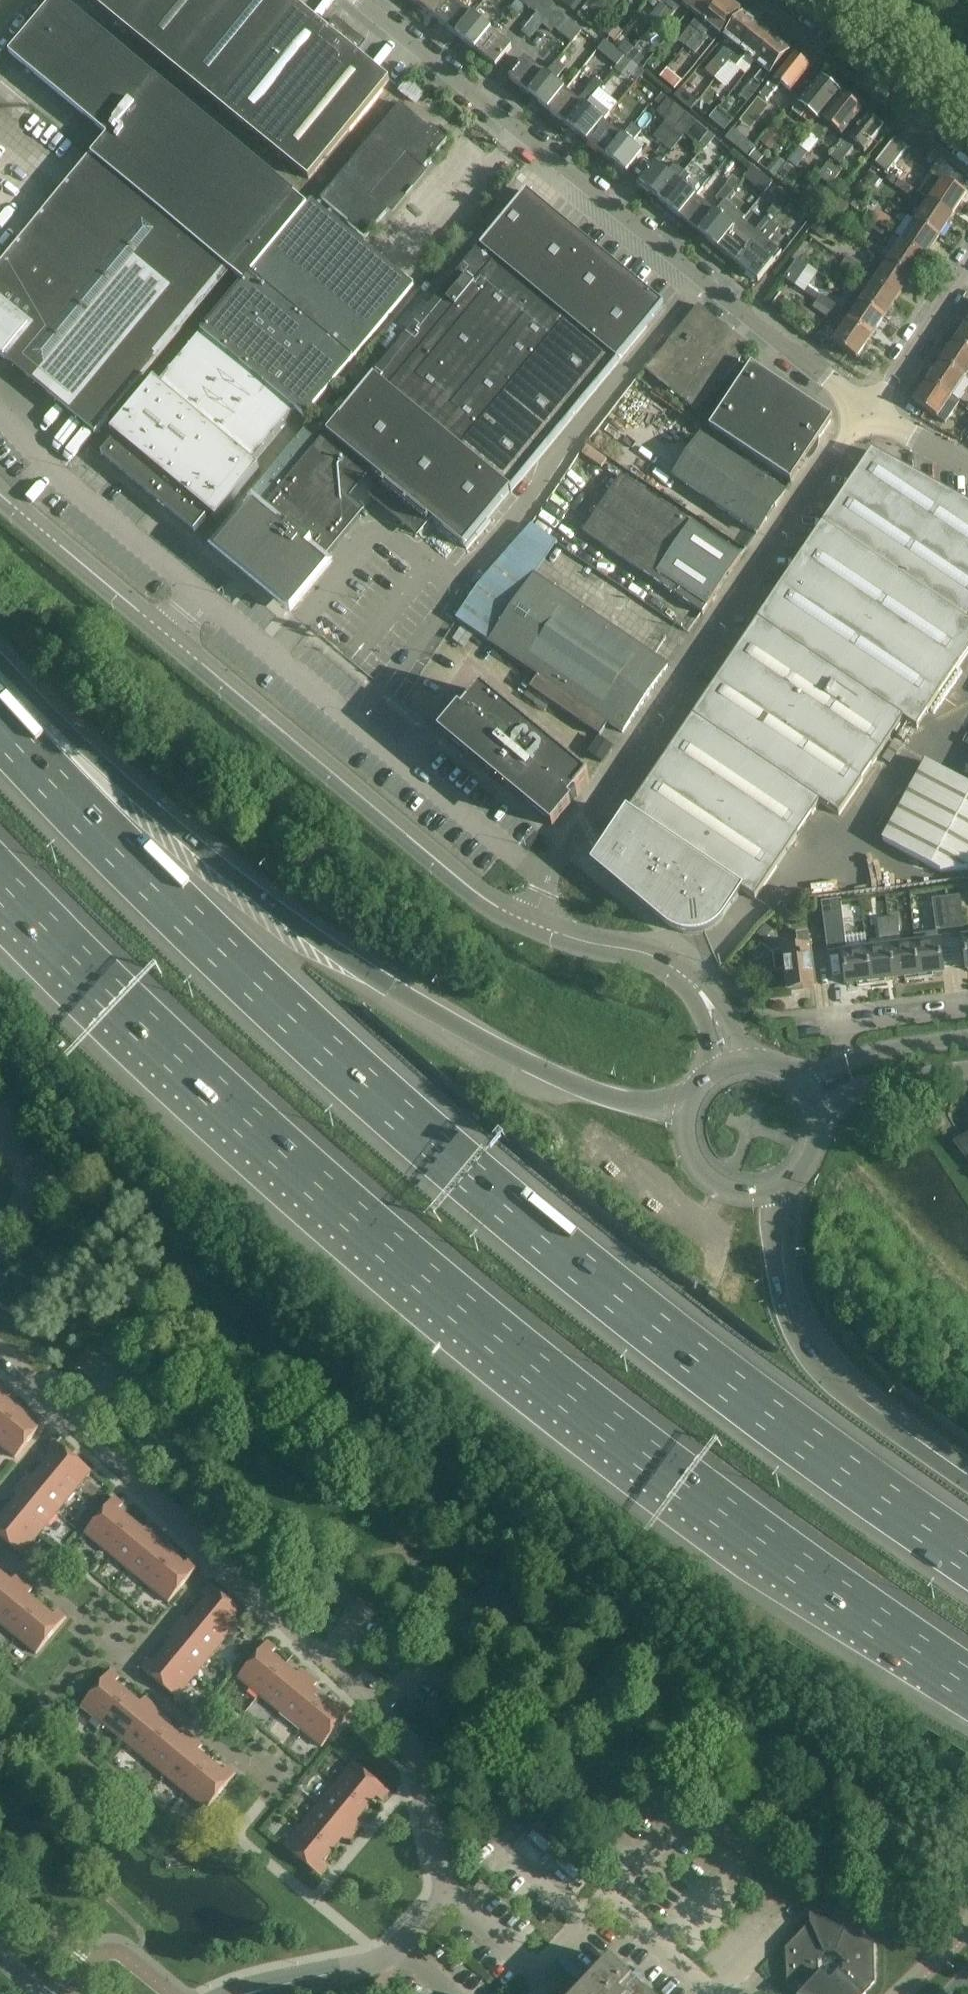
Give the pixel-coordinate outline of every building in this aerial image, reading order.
[(245,282),(308,206),(60,0),(56,0),(10,56),(109,137),(93,156),(232,271),(245,282)] [(155,0),(90,0),(129,32),(155,0)] [(230,0),(155,0),(129,32),(174,69),(230,0)] [(299,7),(291,0),(230,0),(174,69),(219,106),(299,7)] [(417,4),(437,20),(453,1),(452,0),(421,0),(417,4)] [(541,0),(518,0),(532,11),(541,0)] [(555,8),(545,0),(541,0),(532,11),(536,14),(533,18),(542,25),(555,8)] [(564,2),(574,11),(583,1),(582,0),(566,0),(564,2)] [(661,5),(646,22),(653,27),(675,0),(665,0),(661,5)] [(700,0),(675,0),(653,27),(648,33),(655,39),(682,5),(690,12),(700,0)] [(725,0),(700,0),(690,12),(698,18),(679,41),(686,47),(725,0)] [(740,11),(726,0),(725,0),(686,47),(696,54),(705,43),(709,38),(706,36),(712,29),(720,36),(740,11)] [(456,36),(472,16),(453,1),(437,20),(456,36)] [(263,142),(324,69),(352,34),(336,21),(328,31),(299,7),(219,106),(263,142)] [(554,29),(556,31),(567,18),(555,8),(542,25),(551,33),(554,29)] [(593,11),(586,19),(594,25),(601,17),(600,16),(593,11)] [(744,14),(724,39),(733,46),(728,52),(725,49),(706,72),(715,80),(717,78),(730,62),(759,27),(744,14)] [(472,16),(456,36),(476,52),(492,32),(472,16)] [(572,44),(583,31),(567,18),(556,31),(572,44)] [(611,23),(603,33),(614,42),(622,32),(611,23)] [(746,57),(754,64),(774,39),(759,27),(730,62),(737,67),(746,57)] [(492,32),(476,52),(496,68),(512,49),(492,32)] [(352,34),(324,69),(263,142),(309,179),(390,81),(359,56),(367,47),(352,34)] [(748,103),(789,52),(774,39),(754,64),(763,71),(741,97),(748,103)] [(633,49),(626,43),(619,51),(627,58),(633,49)] [(634,50),(628,58),(638,67),(645,59),(634,50)] [(781,85),(791,93),(809,69),(793,56),(760,97),(767,103),(781,85)] [(625,58),(619,66),(632,76),(635,72),(638,69),(625,58)] [(529,95),(545,75),(526,59),(509,79),(529,95)] [(545,75),(529,95),(549,112),(565,92),(555,83),(566,70),(556,62),(546,76),(545,75)] [(717,78),(716,80),(722,85),(737,67),(730,62),(717,78)] [(661,78),(676,90),(682,82),(668,70),(661,78)] [(820,78),(792,113),(801,120),(807,112),(819,122),(841,95),(820,78)] [(592,98),(593,99),(604,86),(596,80),(585,93),(592,98)] [(691,111),(694,107),(698,103),(681,89),(674,98),(691,111)] [(565,92),(549,112),(568,127),(584,107),(565,92)] [(801,162),(809,154),(819,142),(820,143),(832,129),(842,137),(863,112),(843,96),(801,148),(794,156),(801,162)] [(584,107),(568,127),(587,143),(611,114),(593,99),(592,98),(584,107)] [(758,99),(750,110),(761,118),(769,108),(758,99)] [(663,118),(674,104),(668,100),(657,113),(663,118)] [(664,124),(673,131),(686,115),(674,104),(663,118),(666,121),(664,124)] [(400,105),(321,199),(349,223),(347,225),(365,240),(388,211),(371,197),(407,155),(424,169),(448,141),(430,126),(428,128),(400,105)] [(730,126),(732,122),(717,110),(709,119),(724,132),(730,126)] [(611,114),(587,143),(607,159),(623,139),(622,139),(604,123),(611,114)] [(686,115),(673,131),(683,139),(685,136),(687,138),(698,124),(686,115)] [(856,146),(865,153),(884,130),(866,116),(831,159),(840,166),(856,146)] [(698,124),(687,138),(705,152),(716,138),(698,124)] [(623,139),(607,159),(627,175),(643,155),(632,146),(642,133),(633,126),(622,139),(623,139)] [(733,129),(725,139),(748,157),(755,147),(733,129)] [(773,129),(761,143),(770,151),(782,136),(773,129)] [(907,148),(895,138),(875,164),(888,174),(907,148)] [(755,151),(750,158),(758,165),(763,158),(755,151)] [(93,156),(0,268),(0,356),(96,434),(232,271),(93,156)] [(829,163),(817,177),(829,187),(841,173),(829,163)] [(660,202),(684,173),(676,166),(668,176),(656,166),(640,186),(660,202)] [(764,195),(773,184),(753,167),(743,178),(764,195)] [(684,173),(660,202),(680,218),(681,219),(697,199),(704,190),(684,173)] [(870,174),(864,182),(874,189),(880,181),(870,174)] [(890,174),(885,180),(893,186),(898,180),(890,174)] [(898,181),(913,191),(918,185),(903,174),(898,181)] [(739,186),(732,180),(717,199),(723,204),(725,202),(726,203),(739,186)] [(928,202),(953,218),(967,197),(943,180),(928,202)] [(913,191),(898,181),(895,187),(910,197),(913,191)] [(808,188),(799,199),(812,209),(825,194),(812,184),(808,188)] [(871,192),(859,184),(845,203),(856,212),(871,192)] [(339,416),(314,448),(331,461),(318,476),(333,488),(357,459),(372,472),(384,481),(386,483),(374,497),(419,534),(431,520),(432,521),(464,548),(510,492),(511,493),(619,362),(633,344),(665,306),(613,264),(526,192),(515,207),(481,247),(377,374),(374,378),(372,376),(371,377),(339,416)] [(697,199),(681,219),(699,234),(715,214),(697,199)] [(116,437),(101,455),(195,533),(209,515),(216,521),(259,469),(252,463),(295,411),(304,419),(414,286),(312,201),(308,206),(245,282),(202,334),(202,333),(159,385),(154,381),(111,433),(116,437)] [(715,214),(699,234),(719,250),(735,230),(743,221),(745,218),(726,203),(725,202),(723,204),(715,214)] [(953,218),(928,202),(915,221),(914,222),(939,239),(953,218)] [(775,204),(767,214),(775,220),(783,211),(775,204)] [(762,237),(773,224),(765,218),(755,231),(762,237)] [(819,218),(810,229),(812,231),(821,237),(830,225),(821,219),(819,218)] [(925,259),(939,239),(914,222),(907,218),(893,237),(901,242),(925,259)] [(872,220),(867,227),(882,237),(887,230),(872,220)] [(735,230),(719,250),(738,266),(755,246),(762,237),(755,231),(743,221),(735,230)] [(773,224),(762,237),(769,242),(779,229),(773,224)] [(759,282),(775,263),(783,253),(769,242),(762,237),(755,246),(738,266),(759,282)] [(925,259),(901,242),(888,261),(887,263),(911,279),(925,259)] [(843,263),(858,272),(863,265),(848,255),(843,263)] [(911,279),(887,263),(879,257),(872,268),(865,277),(898,299),(911,279)] [(784,279),(795,286),(808,266),(797,259),(784,279)] [(858,272),(843,263),(840,268),(854,277),(858,272)] [(898,299),(865,277),(852,298),(884,319),(898,299)] [(816,303),(831,313),(836,305),(821,295),(816,303)] [(846,323),(870,340),(884,319),(852,298),(839,317),(847,322),(846,323)] [(831,313),(816,303),(813,308),(827,318),(831,313)] [(646,371),(698,414),(751,349),(699,306),(646,371)] [(870,340),(846,323),(832,343),(857,360),(870,340)] [(955,343),(967,351),(967,323),(955,343)] [(806,325),(801,331),(808,335),(812,330),(806,325)] [(955,343),(942,363),(966,379),(967,376),(967,351),(955,343)] [(966,379),(942,363),(928,383),(959,404),(960,403),(953,399),(966,379)] [(833,420),(752,367),(710,430),(791,484),(833,420)] [(959,404),(928,383),(914,403),(946,425),(959,404)] [(254,507),(217,552),(291,614),(328,569),(321,562),(326,557),(328,555),(327,555),(338,542),(340,540),(350,527),(351,528),(352,526),(352,525),(362,513),(363,513),(365,511),(350,499),(348,500),(333,488),(318,476),(331,461),(314,448),(339,416),(325,405),(251,494),(266,506),(261,513),(254,507)] [(700,437),(672,477),(758,534),(785,494),(700,437)] [(826,521),(967,622),(967,505),(906,470),(872,452),(855,478),(853,481),(843,495),(841,499),(826,521)] [(621,476),(583,533),(702,614),(741,557),(621,476)] [(758,621),(905,719),(904,721),(917,730),(967,654),(967,622),(826,521),(815,537),(811,543),(808,548),(758,621)] [(490,643),(489,644),(538,677),(530,690),(600,737),(609,724),(623,734),(668,667),(535,577),(490,643)] [(749,635),(693,718),(821,804),(839,816),(904,721),(905,719),(758,621),(757,623),(749,635)] [(552,828),(590,783),(482,693),(445,738),(552,828)] [(609,842),(594,865),(669,928),(670,928),(670,929),(676,932),(687,935),(697,935),(707,932),(714,927),(720,922),(727,914),(741,891),(755,901),(816,811),(821,804),(693,718),(692,719),(688,726),(685,730),(627,817),(609,842)] [(590,755),(603,764),(613,749),(600,740),(590,755)] [(925,763),(882,841),(942,874),(967,872),(967,786),(925,763)] [(947,898),(951,929),(963,928),(959,897),(947,898)] [(951,929),(947,898),(933,900),(937,931),(951,929)] [(848,950),(842,900),(822,902),(828,953),(848,950)] [(898,917),(889,918),(891,937),(900,936),(898,917)] [(891,937),(889,918),(877,919),(880,938),(891,937)] [(774,933),(766,925),(757,935),(766,942),(774,933)] [(798,948),(783,950),(784,952),(773,954),(775,972),(786,971),(788,992),(815,989),(808,933),(796,934),(798,948)] [(914,936),(916,943),(920,977),(944,975),(939,940),(939,933),(914,936)] [(916,943),(892,946),(897,980),(920,977),(916,943)] [(897,980),(892,946),(868,949),(872,983),(897,980)] [(872,983),(868,949),(842,952),(847,986),(872,983)] [(953,1142),(967,1162),(967,1133),(953,1142)] [(0,1392),(0,1434),(20,1410),(8,1400),(12,1395),(4,1388),(0,1392)] [(0,1434),(0,1448),(15,1460),(46,1422),(37,1415),(33,1420),(20,1410),(0,1434)] [(42,1467),(75,1494),(92,1473),(55,1442),(48,1451),(53,1455),(42,1467)] [(75,1494),(42,1467),(32,1480),(27,1475),(20,1484),(58,1515),(75,1494)] [(58,1515),(20,1484),(13,1492),(19,1497),(8,1509),(41,1535),(58,1515)] [(105,1553),(132,1520),(120,1510),(124,1505),(115,1498),(84,1535),(105,1553)] [(8,1509),(0,1519),(0,1538),(23,1557),(41,1535),(8,1509)] [(132,1520),(105,1553),(126,1570),(157,1532),(148,1525),(144,1530),(132,1520)] [(157,1532),(126,1570),(146,1587),(173,1554),(161,1544),(165,1539),(157,1532)] [(173,1554),(146,1587),(168,1604),(198,1567),(189,1559),(185,1564),(173,1554)] [(25,1583),(16,1577),(12,1582),(0,1572),(0,1613),(25,1583)] [(41,1606),(29,1596),(33,1591),(25,1583),(0,1613),(0,1626),(15,1638),(41,1606)] [(197,1610),(229,1637),(247,1615),(209,1585),(202,1594),(207,1598),(197,1610)] [(41,1606),(15,1638),(36,1655),(66,1618),(57,1611),(53,1616),(41,1606)] [(175,1627),(212,1657),(229,1637),(197,1610),(187,1623),(182,1618),(175,1627)] [(163,1652),(195,1678),(212,1657),(175,1627),(168,1635),(173,1639),(163,1652)] [(258,1697),(285,1665),(273,1654),(277,1649),(268,1642),(237,1679),(258,1697)] [(195,1678),(163,1652),(153,1664),(148,1660),(140,1669),(177,1699),(195,1678)] [(285,1665),(258,1697),(279,1714),(310,1676),(302,1670),(297,1675),(285,1665)] [(102,1725),(128,1693),(116,1683),(121,1678),(111,1670),(80,1708),(102,1725)] [(310,1676),(279,1714),(300,1731),(327,1699),(315,1689),(319,1684),(310,1676)] [(128,1693),(102,1725),(122,1743),(153,1705),(145,1698),(140,1703),(128,1693)] [(327,1699),(300,1731),(321,1749),(352,1712),(343,1704),(339,1709),(327,1699)] [(153,1705),(122,1743),(143,1760),(170,1727),(157,1717),(161,1712),(153,1705)] [(170,1727),(143,1760),(164,1777),(195,1739),(186,1732),(182,1737),(170,1727)] [(195,1739),(164,1777),(185,1794),(211,1762),(199,1752),(203,1746),(195,1739)] [(211,1762),(185,1794),(206,1811),(237,1774),(228,1767),(223,1772),(211,1762)] [(334,1784),(367,1811),(377,1798),(382,1802),(389,1793),(352,1763),(334,1784)] [(367,1811),(334,1784),(317,1805),(354,1835),(362,1827),(357,1823),(367,1811)] [(354,1835),(317,1805),(300,1825),(332,1852),(343,1839),(348,1844),(354,1835)] [(332,1852),(300,1825),(283,1847),(320,1877),(327,1869),(322,1864),(332,1852)] [(535,1831),(528,1838),(545,1855),(552,1848),(535,1831)] [(524,1839),(517,1846),(535,1862),(541,1855),(524,1839)] [(563,1858),(556,1865),(574,1881),(580,1874),(563,1858)] [(874,1982),(873,1947),(847,1923),(847,1915),(811,1916),(811,1924),(787,1950),(788,1985),(798,1993),(863,1993),(874,1982)] [(610,1961),(578,1993),(645,1993),(610,1961)]
